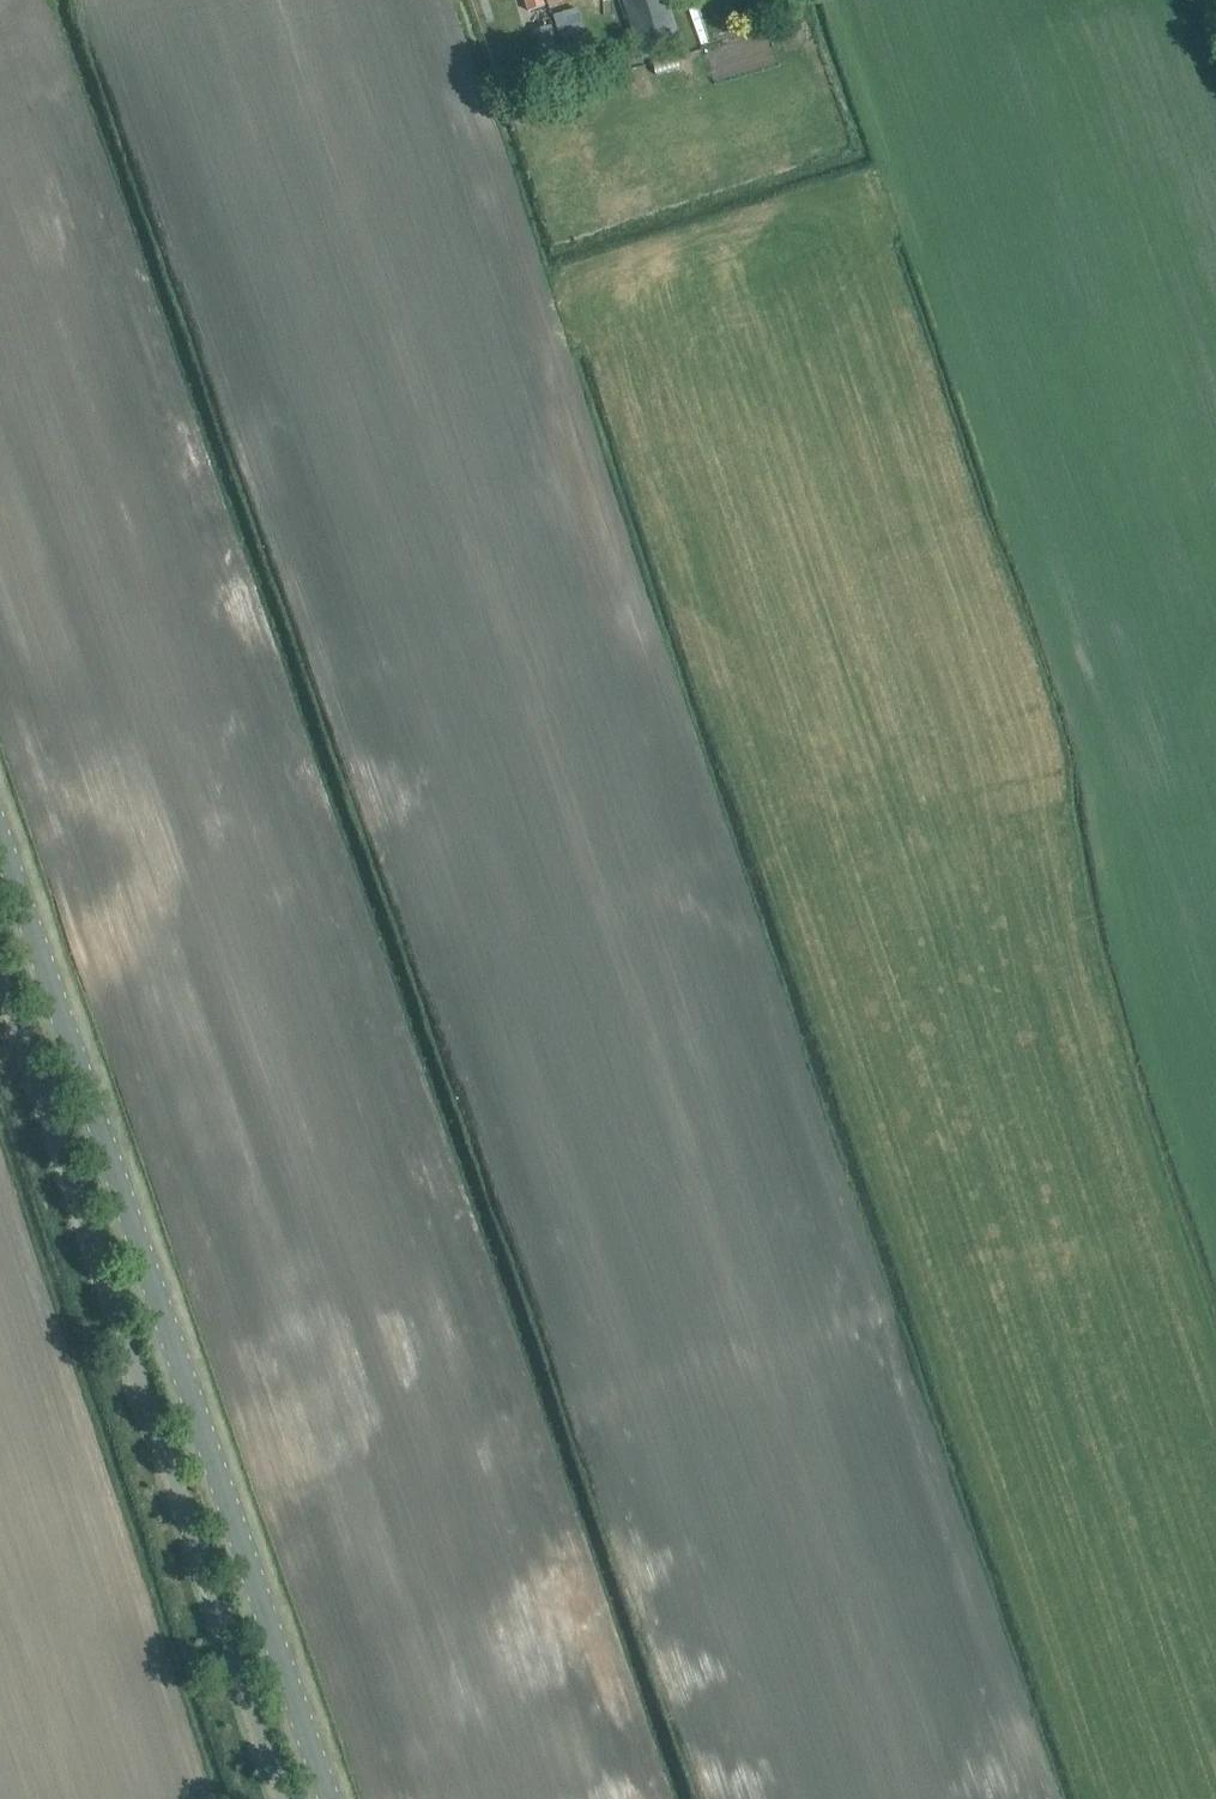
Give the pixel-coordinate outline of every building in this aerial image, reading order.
[(543,0),(524,0),(528,13),(546,7),(543,0)] [(678,37),(665,0),(625,0),(641,49),(678,37)] [(566,52),(594,48),(588,9),(560,13),(566,52)] [(550,28),(537,32),(546,63),(559,59),(550,28)]
